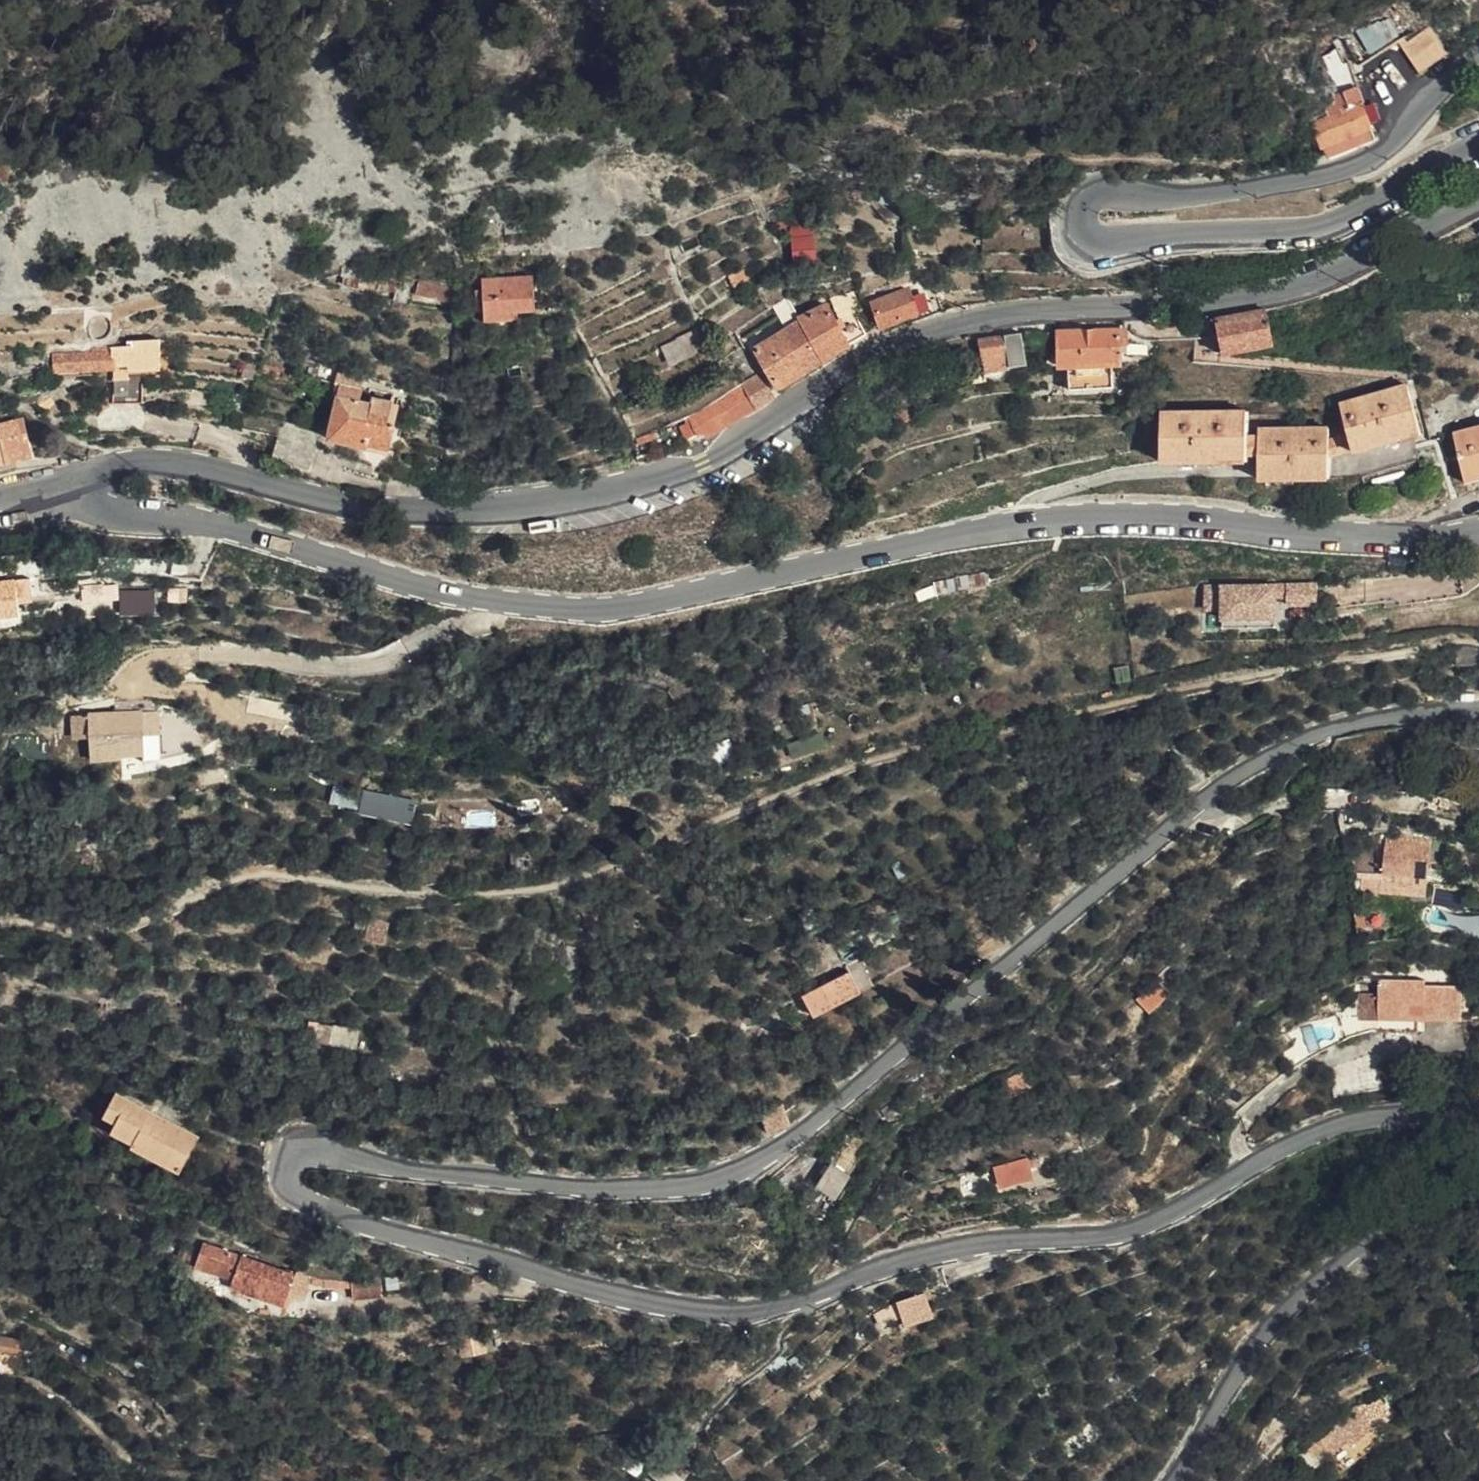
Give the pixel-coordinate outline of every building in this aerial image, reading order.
[(1385,7),(1340,33),(1361,65),(1399,44),(1407,39),(1385,7)] [(1407,39),(1399,44),(1420,75),(1445,59),(1451,59),(1454,59),(1429,26),(1407,39)] [(1354,77),(1348,62),(1327,69),(1337,97),(1338,101),(1310,110),(1325,154),(1376,138),(1354,77)] [(807,234),(825,226),(818,209),(798,217),(807,234)] [(495,260),(496,301),(526,300),(527,292),(548,291),(547,260),(495,260)] [(933,294),(927,269),(890,278),(897,302),(933,294)] [(859,272),(816,299),(817,300),(841,339),(883,313),(859,272)] [(801,367),(802,369),(819,359),(816,355),(841,339),(817,300),(771,329),(797,368),(797,367),(800,366),(801,367)] [(1262,306),(1212,315),(1218,351),(1269,341),(1262,306)] [(685,343),(701,336),(694,319),(677,327),(685,343)] [(147,327),(147,334),(133,334),(134,350),(148,349),(148,356),(182,354),(180,326),(147,327)] [(1060,347),(1060,358),(1069,358),(1070,383),(1113,383),(1113,359),(1121,359),(1121,341),(1129,340),(1129,327),(1060,328),(1060,347)] [(1019,331),(1003,333),(1007,366),(1022,364),(1019,331)] [(982,372),(1007,369),(1007,366),(1003,333),(978,336),(982,372)] [(134,355),(134,350),(133,334),(111,336),(111,339),(76,341),(77,358),(83,357),(122,355),(134,355)] [(1043,359),(1060,358),(1060,347),(1043,347),(1043,359)] [(720,393),(733,413),(792,376),(777,351),(758,363),(760,365),(720,393)] [(133,363),(134,392),(164,391),(163,362),(133,363)] [(375,383),(377,373),(355,368),(345,421),(382,428),(383,425),(406,430),(411,407),(403,406),(408,385),(386,380),(385,386),(375,383)] [(1352,402),(1367,451),(1431,430),(1416,383),(1352,402)] [(298,410),(294,422),(289,441),(323,451),(333,420),(298,410)] [(39,449),(35,412),(0,415),(0,454),(39,449)] [(1258,414),(1170,417),(1175,467),(1262,460),(1258,414)] [(1275,480),(1344,476),(1342,426),(1272,430),(1275,480)] [(1478,470),(1478,427),(1453,434),(1463,474),(1478,470)] [(1463,474),(1467,486),(1478,483),(1478,470),(1463,474)] [(17,601),(15,580),(24,579),(40,577),(37,560),(0,565),(0,603),(17,601)] [(15,580),(17,601),(27,600),(24,579),(15,580)] [(1317,604),(1317,583),(1287,584),(1287,604),(1317,604)] [(1275,604),(1274,584),(1205,585),(1205,609),(1222,609),(1222,618),(1275,616),(1275,604)] [(1287,604),(1287,584),(1274,584),(1275,604),(1287,604)] [(122,587),(123,613),(158,612),(158,586),(122,587)] [(1222,628),(1275,627),(1275,616),(1222,618),(1222,628)] [(129,714),(129,737),(154,737),(152,694),(168,693),(160,681),(124,682),(124,695),(97,695),(98,715),(129,714)] [(98,715),(97,695),(80,696),(82,717),(98,716),(98,715)] [(100,742),(129,741),(129,737),(129,714),(98,715),(98,716),(100,742)] [(416,820),(420,795),(363,788),(360,813),(416,820)] [(1447,813),(1404,809),(1401,830),(1372,830),(1372,844),(1400,844),(1398,860),(1443,865),(1446,830),(1462,832),(1463,819),(1446,817),(1447,813)] [(510,838),(507,820),(497,822),(499,840),(510,838)] [(497,822),(479,824),(481,843),(499,840),(497,822)] [(1435,882),(1434,904),(1467,906),(1469,884),(1435,882)] [(841,954),(852,973),(873,962),(862,943),(841,954)] [(1394,986),(1417,980),(1417,976),(1441,975),(1441,982),(1467,987),(1478,987),(1478,956),(1478,952),(1441,953),(1441,948),(1395,949),(1394,986)] [(1168,953),(1146,974),(1159,987),(1180,967),(1168,953)] [(841,954),(814,968),(825,988),(852,973),(841,954)] [(1418,988),(1417,980),(1394,986),(1393,988),(1418,988)] [(1360,1017),(1378,1017),(1379,990),(1360,990),(1360,1017)] [(167,1121),(159,1133),(191,1148),(210,1114),(127,1070),(115,1088),(127,1097),(122,1105),(146,1119),(150,1113),(167,1121)] [(846,1138),(831,1159),(849,1171),(863,1149),(846,1138)] [(245,1269),(289,1283),(292,1274),(302,1277),(310,1254),(216,1223),(208,1247),(248,1261),(245,1269)] [(921,1268),(893,1278),(901,1302),(929,1292),(921,1268)] [(289,1283),(299,1286),(302,1277),(292,1274),(289,1283)] [(0,1333),(0,1347),(17,1349),(18,1336),(0,1333)]
